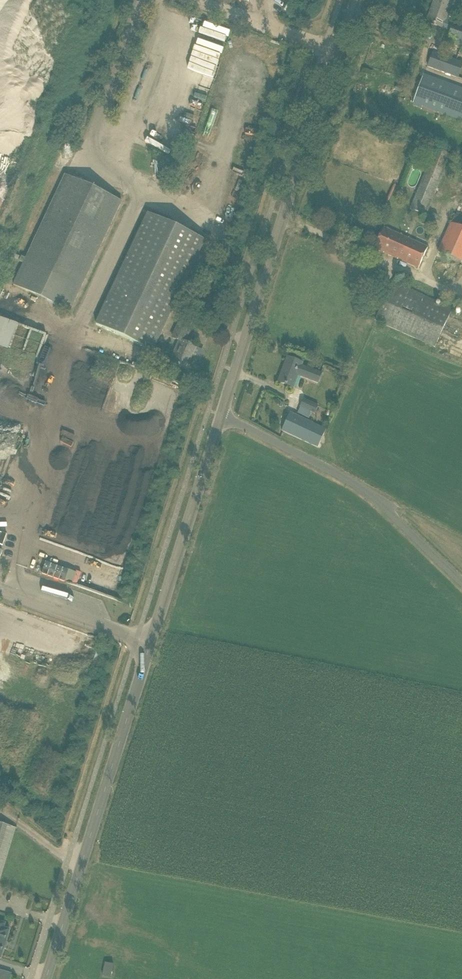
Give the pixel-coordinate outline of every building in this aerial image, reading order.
[(284,0),(279,0),(274,7),(278,9),(284,0)] [(446,19),(453,0),(434,0),(426,22),(451,31),(447,43),(461,48),(461,24),(446,19)] [(197,45),(222,52),(224,47),(211,44),(213,38),(225,41),(227,35),(201,28),(197,45)] [(427,67),(458,78),(461,66),(461,62),(433,51),(427,67)] [(413,103),(461,121),(461,88),(434,78),(424,74),(413,103)] [(426,216),(451,155),(434,148),(409,208),(413,210),(410,216),(421,220),(423,215),(426,216)] [(157,180),(170,187),(173,182),(165,178),(166,177),(160,174),(157,180)] [(122,201),(66,175),(13,285),(70,311),(122,201)] [(206,240),(148,213),(95,324),(153,352),(206,240)] [(438,251),(461,263),(461,217),(455,214),(438,251)] [(384,228),(375,248),(418,268),(428,247),(384,228)] [(376,320),(434,347),(453,308),(441,303),(439,307),(435,305),(437,301),(394,281),(376,320)] [(19,321),(0,315),(0,345),(10,348),(19,321)] [(184,342),(190,329),(179,324),(173,338),(179,341),(170,362),(187,370),(196,348),(184,342)] [(80,403),(104,410),(120,360),(86,350),(74,388),(83,391),(80,403)] [(293,387),(298,375),(318,383),(322,374),(301,366),(302,363),(287,358),(278,382),(293,387)] [(297,413),(309,418),(312,412),(315,413),(318,406),(304,399),(297,413)] [(282,431),(318,447),(326,429),(290,413),(282,431)] [(69,570),(65,568),(63,573),(38,566),(36,572),(66,581),(69,570)] [(0,958),(9,930),(3,928),(5,924),(0,922),(0,958)] [(103,975),(111,977),(114,965),(106,963),(103,975)] [(11,974),(0,970),(0,978),(9,978),(11,974)]
